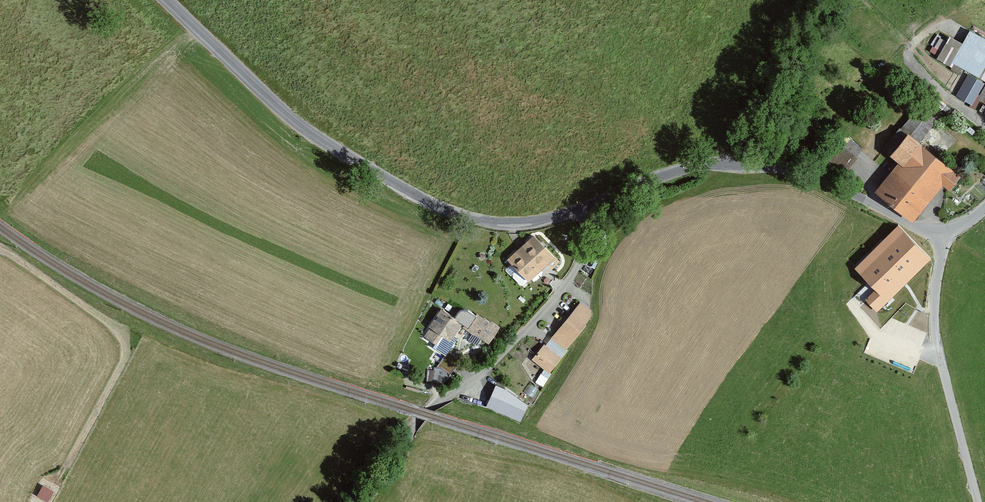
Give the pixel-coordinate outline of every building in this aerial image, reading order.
[(970,30),(962,43),(950,36),(936,59),(951,68),(950,69),(960,75),(964,69),(984,81),(984,39),(970,30)] [(937,33),(929,50),(939,54),(946,38),(937,33)] [(984,83),(968,75),(956,97),(972,105),(984,83)] [(878,185),(910,212),(940,176),(947,181),(956,171),(913,135),(934,110),(920,98),(883,143),(901,158),(878,185)] [(855,266),(884,294),(924,253),(896,225),(855,266)] [(505,255),(522,275),(548,251),(531,232),(505,255)] [(588,306),(574,295),(545,331),(559,342),(588,306)] [(438,304),(421,330),(439,341),(455,315),(438,304)] [(486,334),(493,322),(474,311),(467,323),(486,334)] [(527,353),(541,366),(553,354),(539,341),(527,353)] [(451,353),(442,346),(431,361),(441,367),(451,353)] [(489,385),(482,402),(512,415),(519,398),(489,385)] [(42,484),(38,495),(49,499),(53,488),(42,484)]
